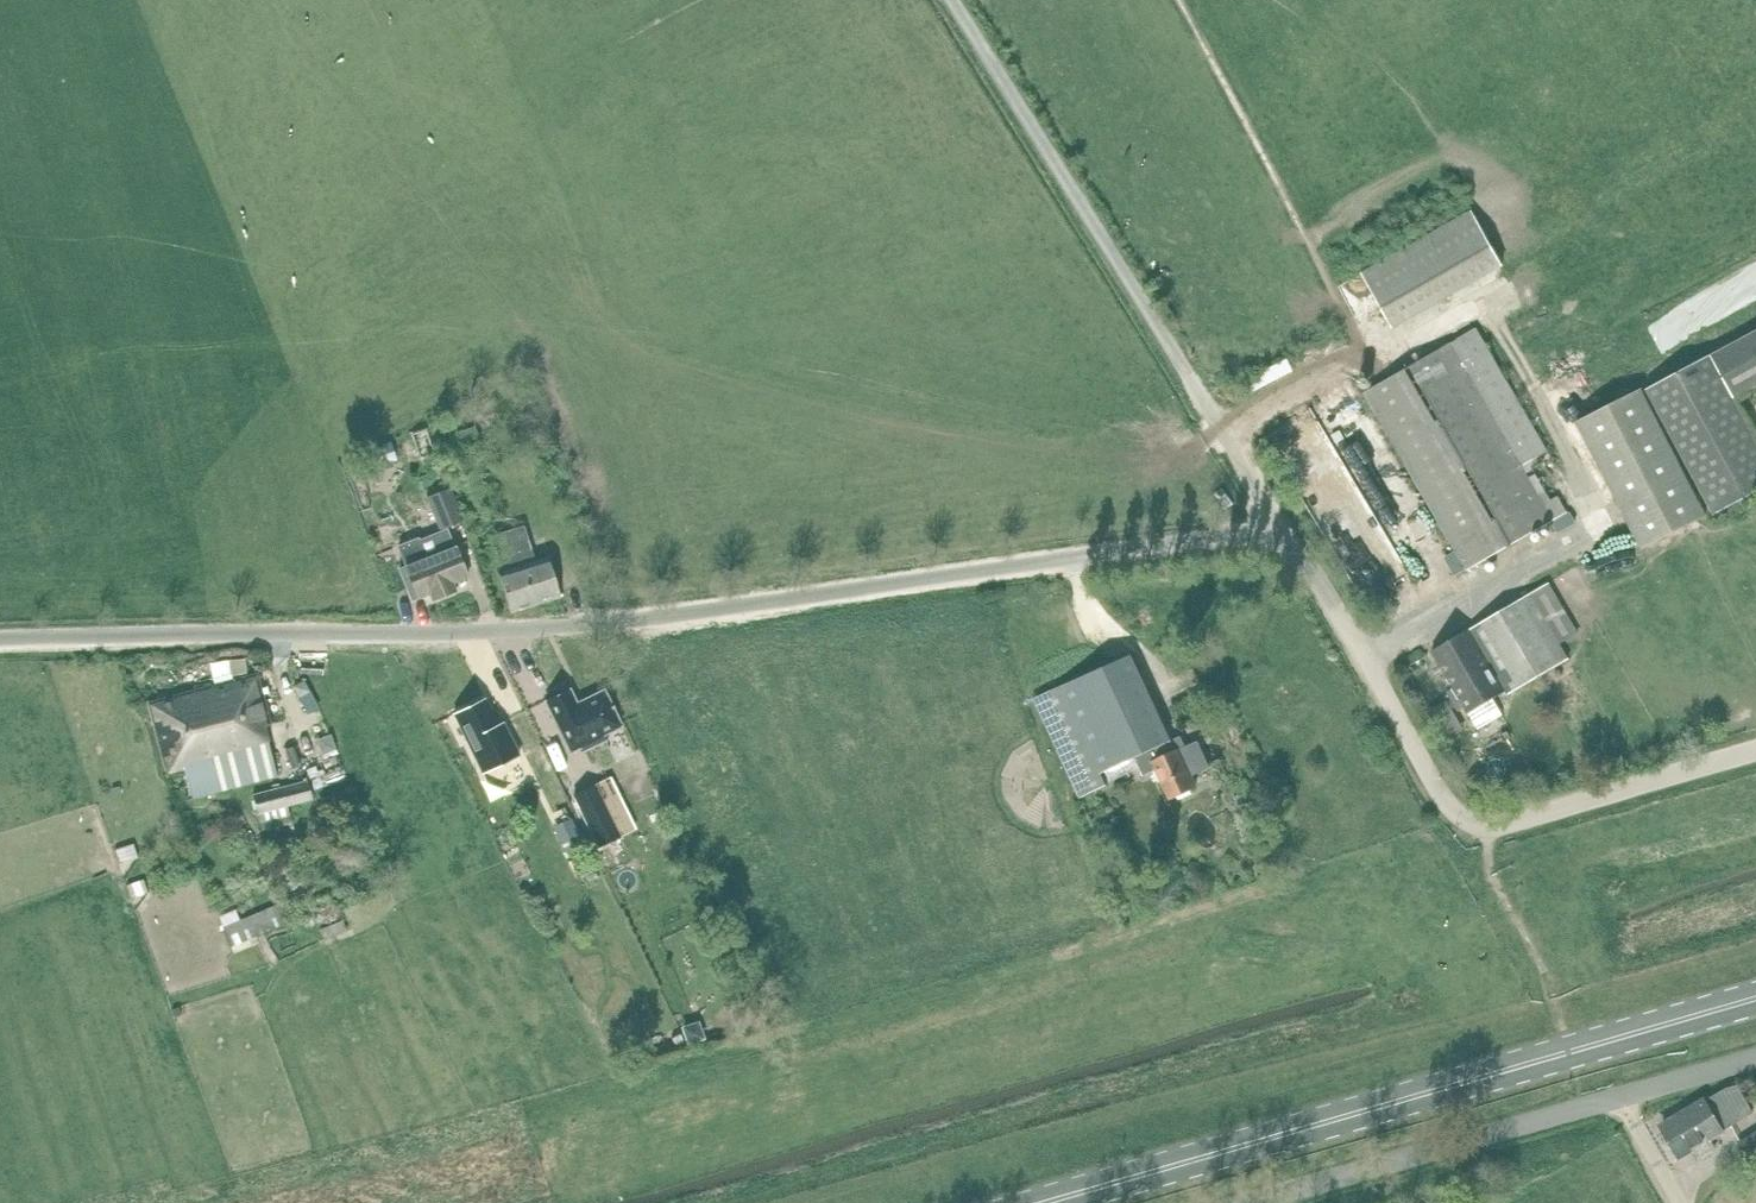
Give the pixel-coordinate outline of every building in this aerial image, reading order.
[(1503,266),(1496,253),(1472,211),(1361,274),(1385,316),(1392,329),(1503,266)] [(1366,392),(1364,393),(1467,571),(1553,522),(1568,513),(1560,498),(1551,503),(1528,463),(1537,458),(1547,452),(1476,329),(1366,392)] [(1711,358),(1710,356),(1647,391),(1714,516),(1755,494),(1755,444),(1732,399),(1755,387),(1755,333),(1711,358)] [(1257,390),(1297,369),(1290,356),(1250,376),(1257,390)] [(1578,423),(1621,508),(1642,550),(1706,518),(1641,390),(1578,423)] [(1354,430),(1342,400),(1322,408),(1334,438),(1354,430)] [(459,443),(477,436),(473,425),(455,432),(459,443)] [(435,453),(426,427),(410,433),(419,459),(435,453)] [(390,444),(370,451),(375,467),(380,465),(381,470),(393,466),(391,461),(396,460),(390,444)] [(463,521),(452,494),(428,504),(439,531),(463,521)] [(522,524),(491,534),(492,538),(497,555),(514,549),(528,545),(523,528),(522,524)] [(455,547),(441,553),(426,559),(418,539),(398,547),(406,567),(405,567),(418,599),(430,594),(432,600),(456,591),(453,584),(467,578),(455,547)] [(528,545),(514,549),(519,567),(523,566),(535,606),(560,598),(547,558),(534,562),(528,545)] [(514,549),(497,555),(503,572),(498,574),(511,614),(535,606),(523,566),(519,567),(514,549)] [(1522,599),(1432,651),(1453,688),(1446,692),(1458,712),(1465,708),(1478,729),(1502,715),(1493,699),(1505,692),(1507,696),(1568,660),(1560,646),(1578,636),(1548,584),(1530,594),(1522,599)] [(1175,751),(1162,724),(1131,655),(1043,694),(1084,782),(1137,757),(1145,775),(1157,769),(1171,800),(1196,789),(1190,776),(1208,767),(1197,743),(1179,752),(1178,750),(1175,751)] [(198,678),(217,677),(217,659),(197,660),(198,678)] [(202,690),(229,789),(277,777),(263,727),(270,725),(256,675),(202,690)] [(293,685),(298,696),(310,690),(304,680),(293,685)] [(569,689),(545,700),(570,752),(581,747),(583,751),(606,739),(604,734),(621,726),(613,711),(615,710),(612,704),(610,705),(604,691),(576,704),(569,689)] [(192,799),(229,789),(202,690),(148,704),(167,776),(185,771),(192,799)] [(496,704),(456,724),(489,790),(533,768),(516,734),(512,736),(496,704)] [(328,734),(295,745),(302,766),(334,755),(328,734)] [(291,822),(287,806),(311,800),(307,782),(252,795),(261,830),(291,822)] [(596,782),(573,793),(598,846),(620,836),(596,782)] [(579,835),(561,844),(566,855),(584,846),(579,835)] [(121,842),(102,844),(104,862),(123,860),(121,842)] [(249,939),(250,939),(291,922),(283,903),(223,928),(233,952),(251,945),(249,939)] [(1709,1139),(1721,1132),(1754,1112),(1737,1085),(1726,1088),(1662,1126),(1680,1156),(1692,1149),(1698,1159),(1711,1151),(1708,1146),(1711,1144),(1709,1139)] [(1746,1155),(1755,1149),(1755,1131),(1738,1142),(1746,1155)]
